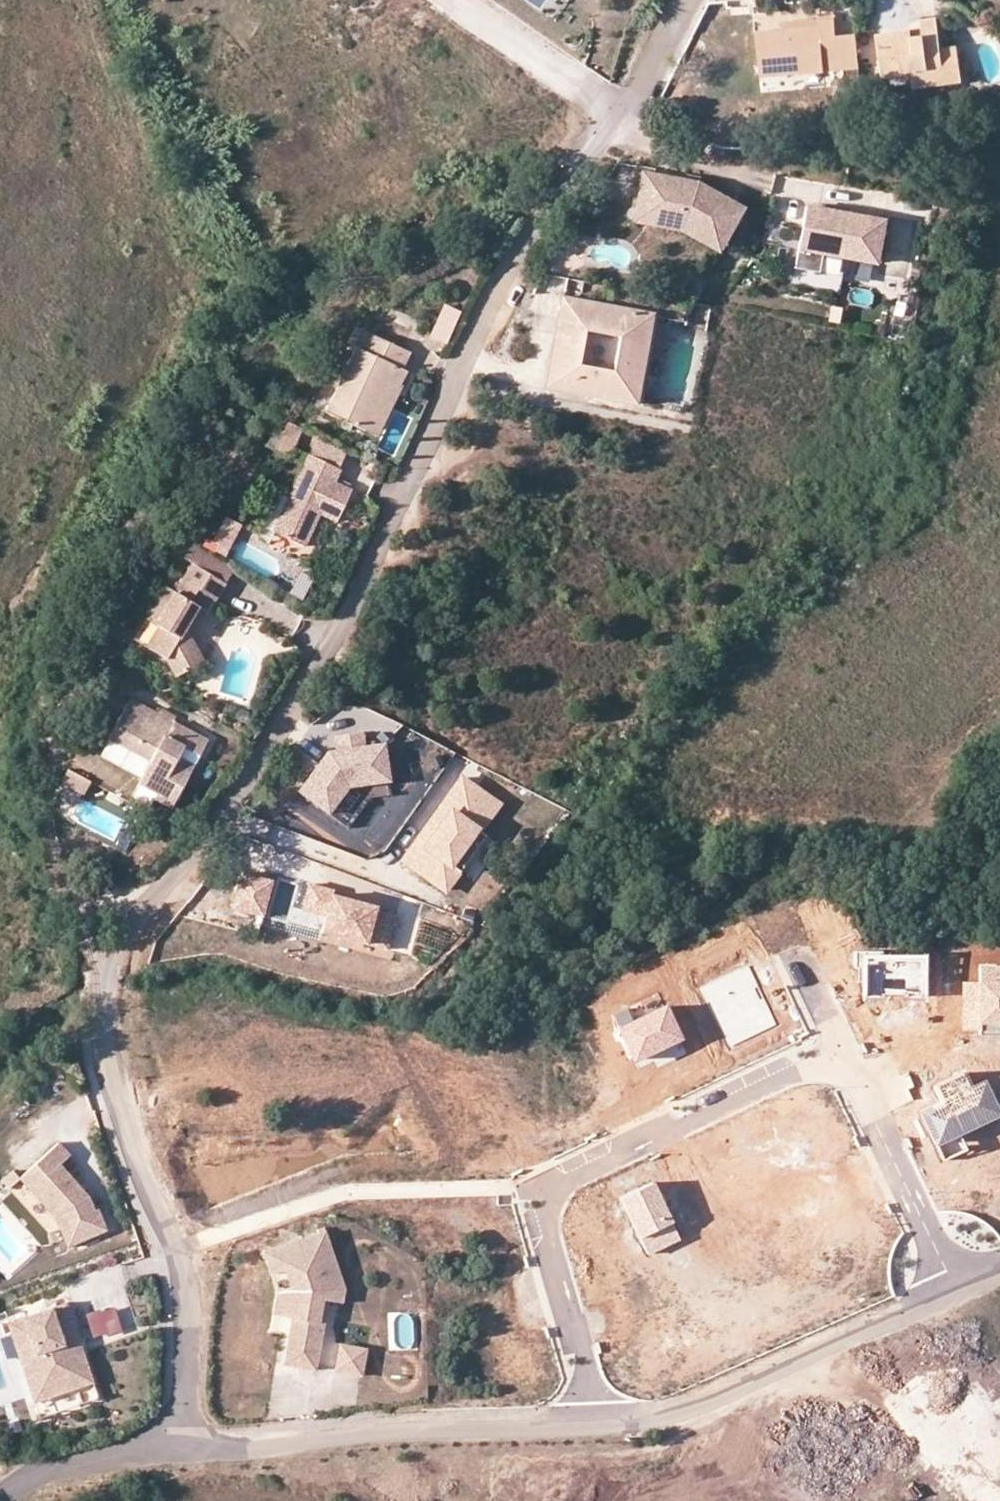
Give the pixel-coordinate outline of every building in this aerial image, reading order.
[(939,46),(935,14),(916,16),(917,23),(873,27),(877,64),(907,61),(909,82),(936,80),(935,78),(958,76),(955,45),(939,46)] [(783,27),(760,29),(763,74),(855,67),(852,33),(833,34),(832,16),(817,17),(817,23),(783,26),(783,27)] [(817,17),(783,20),(783,26),(817,23),(817,17)] [(744,202),(699,176),(642,167),(636,207),(679,214),(678,217),(722,242),(744,202)] [(884,215),(809,203),(802,243),(825,247),(878,255),(884,215)] [(719,247),(722,242),(678,217),(679,214),(636,207),(634,218),(678,225),(719,247)] [(825,247),(802,243),(799,263),(822,266),(825,247)] [(653,314),(559,297),(543,387),(637,403),(653,314)] [(444,340),(457,313),(445,307),(431,334),(444,340)] [(408,369),(399,364),(406,348),(367,328),(359,344),(354,341),(321,405),(361,425),(386,378),(400,385),(408,369)] [(375,433),(400,385),(386,378),(361,425),(375,433)] [(286,452),(300,427),(290,422),(277,447),(286,452)] [(310,456),(340,470),(350,451),(320,436),(310,456)] [(310,456),(303,470),(333,485),(340,470),(310,456)] [(333,485),(303,470),(290,497),(278,491),(262,524),(302,544),(319,509),(340,519),(352,494),(333,485)] [(226,550),(242,525),(231,518),(216,544),(226,550)] [(177,635),(195,606),(191,603),(200,589),(215,599),(226,584),(192,562),(174,590),(166,585),(146,616),(156,623),(142,644),(161,656),(169,671),(190,661),(177,635)] [(191,603),(195,606),(207,614),(215,599),(200,589),(191,603)] [(184,624),(177,635),(190,661),(200,655),(184,624)] [(150,726),(157,713),(133,699),(125,713),(150,726)] [(208,741),(157,713),(150,726),(125,713),(113,737),(152,758),(140,780),(159,790),(155,797),(172,807),(208,741)] [(360,729),(334,732),(336,748),(363,744),(360,729)] [(336,748),(328,749),(298,788),(326,810),(347,784),(387,779),(382,741),(363,744),(336,748)] [(84,794),(91,782),(73,771),(65,783),(84,794)] [(444,886),(457,867),(459,868),(486,832),(480,828),(500,801),(461,773),(447,792),(454,797),(422,841),(415,836),(402,855),(444,886)] [(261,910),(271,876),(241,867),(231,902),(261,910)] [(301,904),(324,911),(320,927),(385,945),(394,911),(374,905),(375,902),(331,890),(332,886),(308,879),(301,904)] [(924,954),(862,956),(863,997),(925,995),(924,954)] [(977,964),(978,981),(961,982),(963,1035),(999,1034),(999,963),(977,964)] [(777,1025),(748,966),(700,989),(706,1003),(709,1002),(731,1048),(777,1025)] [(632,1020),(615,1028),(633,1064),(683,1039),(665,1003),(632,1020)] [(615,1028),(632,1020),(627,1009),(610,1017),(615,1028)] [(935,1145),(958,1134),(999,1115),(999,1113),(984,1079),(970,1086),(964,1073),(934,1087),(943,1104),(920,1115),(935,1145)] [(958,1134),(935,1145),(942,1162),(966,1151),(958,1134)] [(19,1178),(55,1218),(67,1247),(107,1230),(98,1209),(95,1210),(89,1197),(59,1165),(70,1155),(58,1142),(19,1178)] [(652,1182),(619,1198),(648,1256),(680,1240),(652,1182)] [(285,1271),(292,1291),(287,1318),(291,1319),(283,1365),(312,1371),(322,1312),(318,1312),(319,1300),(325,1301),(342,1304),(344,1291),(325,1233),(284,1246),(291,1269),(285,1271)] [(291,1269),(284,1246),(263,1253),(270,1276),(291,1269)] [(287,1318),(292,1291),(276,1292),(272,1316),(287,1318)] [(66,1300),(5,1321),(18,1360),(35,1354),(50,1399),(95,1383),(66,1300)] [(119,1300),(87,1311),(95,1332),(126,1321),(119,1300)] [(339,1346),(334,1372),(360,1377),(366,1351),(339,1346)] [(35,1354),(18,1360),(33,1404),(50,1399),(35,1354)]
